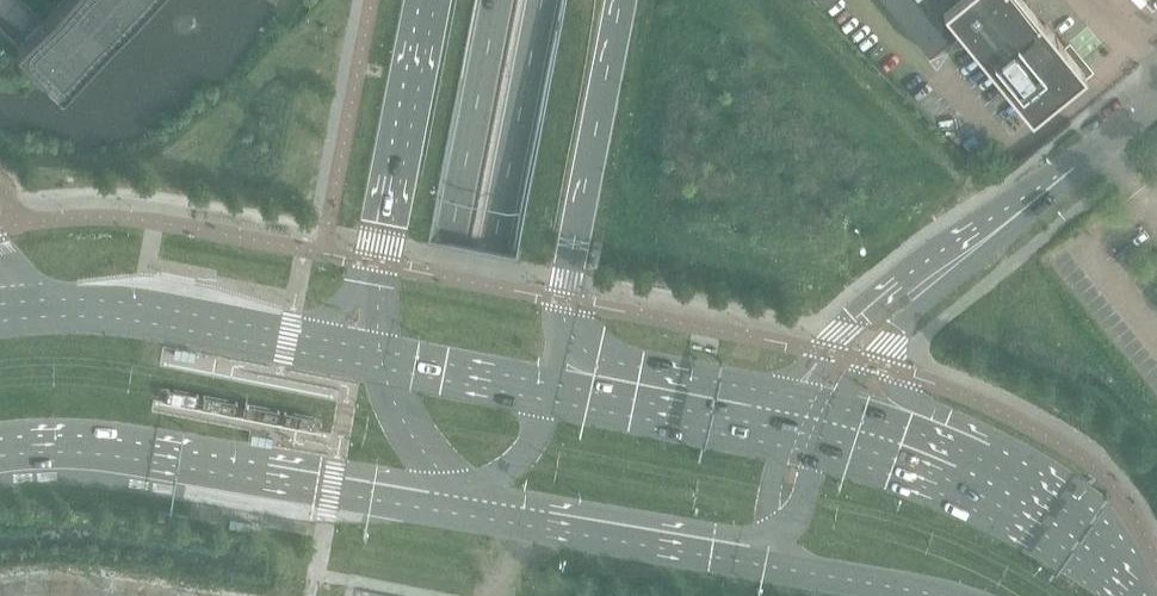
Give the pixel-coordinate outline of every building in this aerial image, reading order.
[(28,31),(16,44),(55,82),(56,81),(61,86),(143,0),(58,0),(28,31)] [(1022,0),(885,0),(928,53),(959,28),(1029,114),(1063,86),(1060,83),(1080,66),(1063,46),(1064,45),(1044,22),(1042,24),(1022,0)]
